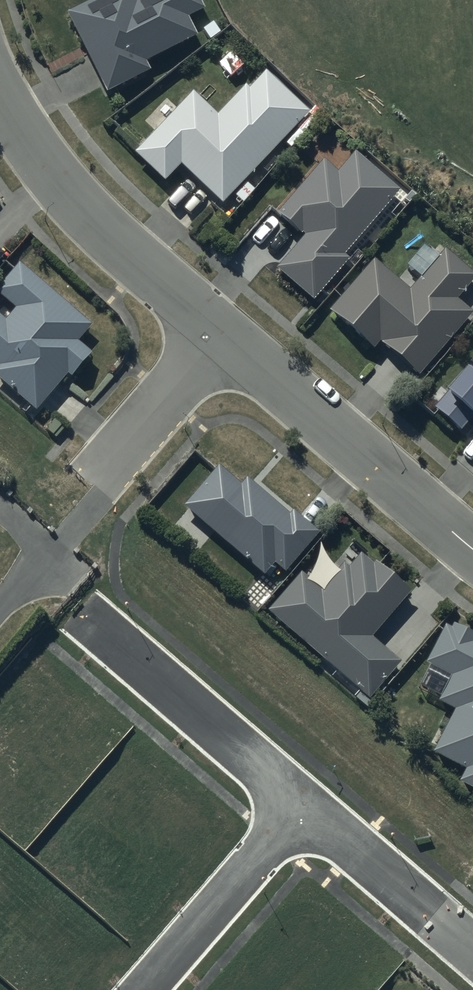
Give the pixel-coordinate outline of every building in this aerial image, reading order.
[(67,10),(107,90),(151,68),(146,59),(198,33),(189,16),(206,7),(202,0),(87,0),(67,10)] [(310,109),(266,68),(249,85),(246,82),(218,112),(194,90),(136,150),(166,178),(182,161),(222,200),(310,109)] [(400,188),(355,150),(339,169),(324,156),(278,211),(304,233),(276,267),(314,299),(349,258),(344,253),(400,188)] [(418,373),(471,310),(455,296),(472,276),(472,274),(446,250),(409,290),(376,260),(330,309),(373,348),(381,339),(418,373)] [(19,261),(0,283),(0,292),(15,305),(6,316),(0,310),(0,376),(36,408),(69,371),(73,374),(92,352),(77,338),(90,323),(19,261)] [(435,405),(460,427),(469,417),(472,420),(472,360),(435,405)] [(241,483),(220,465),(187,504),(266,569),(274,560),(287,571),(321,530),(293,506),(289,510),(248,476),(241,483)] [(373,562),(361,553),(350,566),(344,561),(323,585),(303,568),(268,610),(369,695),(401,658),(371,634),(410,588),(376,559),(373,562)] [(446,623),(426,662),(450,673),(436,701),(453,709),(432,752),(463,767),(457,780),(472,788),(472,631),(454,621),(452,626),(446,623)]
